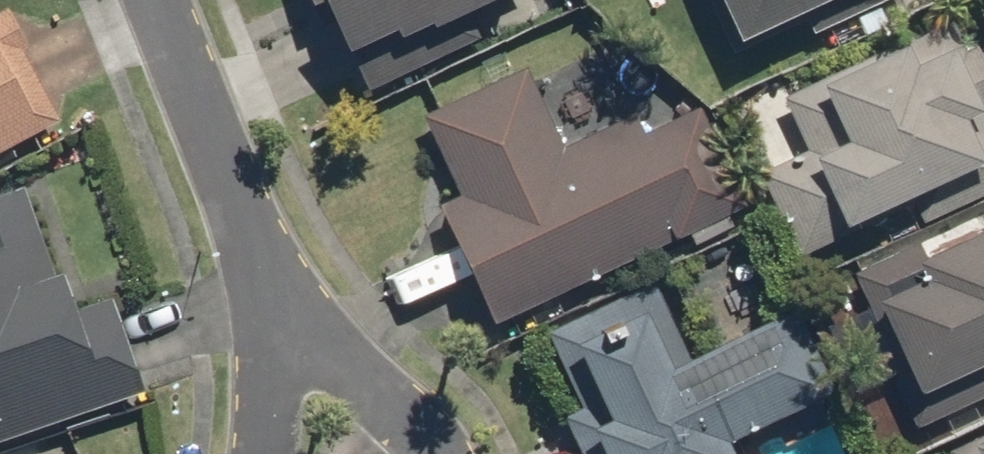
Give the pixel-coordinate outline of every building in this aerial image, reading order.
[(349,100),(537,13),(531,0),(302,0),(349,100)] [(726,58),(857,0),(700,0),(726,58)] [(791,261),(911,206),(920,225),(983,196),(983,122),(977,108),(983,105),(983,66),(960,14),(775,98),(801,155),(752,177),(791,261)] [(58,123),(0,16),(0,154),(58,123)] [(486,328),(744,207),(697,108),(642,134),(633,114),(559,148),(522,70),(419,119),(457,199),(431,211),(486,328)] [(143,395),(110,299),(65,315),(20,187),(0,194),(0,444),(143,395)] [(847,273),(918,428),(983,399),(983,229),(923,257),(916,242),(847,273)] [(574,453),(724,453),(721,446),(829,397),(790,312),(689,359),(653,281),(541,333),(579,415),(560,424),(574,453)] [(941,453),(983,453),(983,435),(941,453)]
